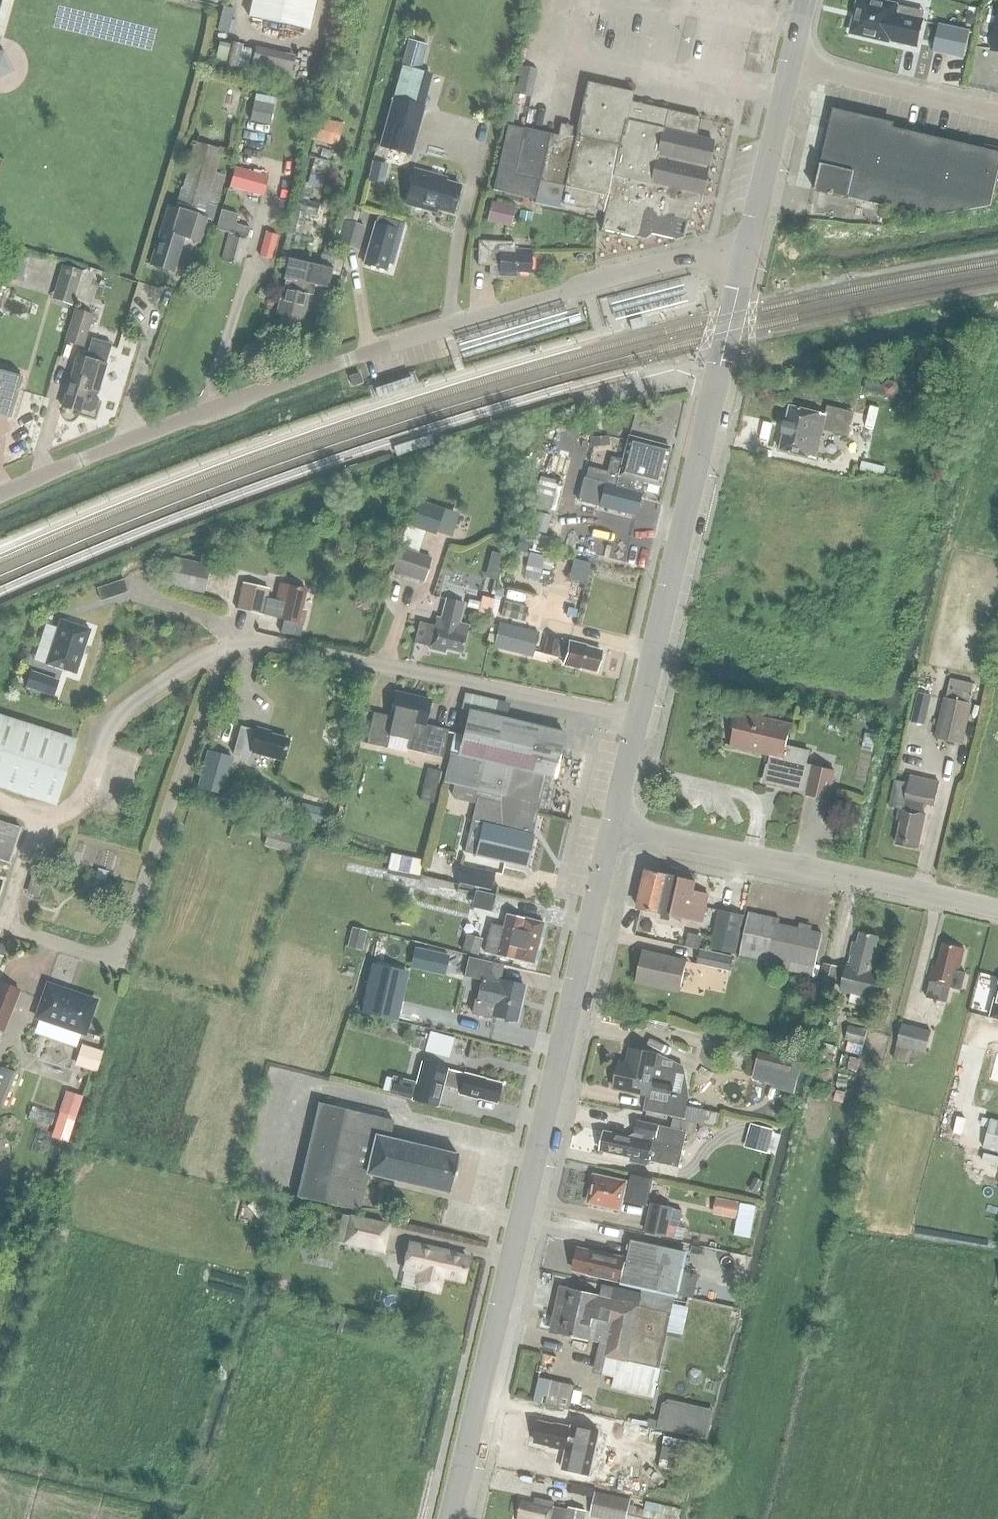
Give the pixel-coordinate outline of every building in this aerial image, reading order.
[(308,30),(315,0),(251,0),(248,16),(308,30)] [(851,30),(853,33),(887,41),(888,39),(916,45),(922,20),(897,14),(899,5),(878,0),(857,0),(851,30)] [(938,25),(932,51),(963,58),(969,32),(938,25)] [(400,64),(420,70),(427,45),(408,39),(400,64)] [(255,68),(296,80),(302,61),(261,49),(255,68)] [(0,53),(0,79),(18,71),(9,50),(0,53)] [(530,97),(536,69),(521,66),(515,93),(530,97)] [(495,173),(491,190),(535,199),(534,203),(559,209),(560,209),(561,204),(583,209),(584,209),(584,207),(605,211),(601,229),(637,237),(639,238),(645,232),(650,233),(661,236),(672,238),(673,235),(682,232),(682,231),(685,220),(689,202),(693,203),(698,204),(700,194),(712,141),(695,137),(691,136),(695,118),(699,119),(700,118),(666,110),(630,102),(632,92),(586,82),(576,126),(577,127),(575,137),(570,136),(571,130),(571,128),(570,128),(570,130),(560,128),(560,126),(559,126),(559,128),(557,135),(549,134),(523,128),(523,129),(512,126),(506,125),(495,173)] [(277,119),(279,95),(258,94),(256,118),(277,119)] [(423,108),(392,100),(379,146),(410,155),(423,108)] [(814,190),(828,193),(828,194),(832,195),(832,194),(847,198),(931,217),(990,205),(995,184),(997,171),(997,152),(997,151),(996,155),(986,153),(987,149),(983,148),(893,127),(836,114),(825,164),(820,163),(814,190)] [(332,125),(315,121),(310,143),(327,147),(332,125)] [(168,206),(150,264),(173,271),(183,237),(198,241),(204,218),(210,220),(223,175),(216,173),(222,151),(194,143),(176,208),(168,206)] [(372,161),(366,180),(376,183),(382,164),(372,161)] [(300,184),(286,232),(299,236),(305,214),(315,217),(318,204),(308,201),(312,187),(321,189),(326,169),(312,165),(306,186),(300,184)] [(229,186),(262,195),(267,176),(234,167),(229,186)] [(404,203),(426,210),(427,207),(451,214),(459,185),(444,181),(445,178),(414,170),(404,203)] [(514,207),(490,202),(488,213),(511,218),(514,207)] [(249,228),(235,224),(238,214),(221,209),(218,219),(215,229),(229,233),(221,260),(239,264),(241,258),(244,258),(250,238),(246,237),(249,228)] [(377,215),(364,263),(386,269),(388,262),(393,263),(404,223),(377,215)] [(345,219),(338,243),(358,249),(365,225),(345,219)] [(269,224),(266,233),(263,232),(256,255),(269,259),(278,226),(269,224)] [(530,273),(531,250),(514,249),(514,242),(478,241),(477,265),(498,266),(498,275),(515,276),(515,272),(530,273)] [(311,294),(313,285),(325,287),(330,267),(289,257),(284,279),(285,280),(283,287),(282,287),(275,314),(280,315),(278,323),(296,328),(297,320),(302,321),(308,293),(311,294)] [(51,300),(71,305),(81,271),(61,265),(51,300)] [(609,322),(697,301),(691,276),(602,297),(609,322)] [(64,341),(82,346),(92,315),(74,309),(64,341)] [(61,406),(79,412),(80,409),(89,411),(94,409),(97,399),(94,395),(95,393),(96,393),(111,344),(91,338),(85,359),(76,356),(61,406)] [(10,417),(21,377),(0,372),(0,415),(10,417)] [(886,385),(883,399),(897,401),(900,387),(886,385)] [(783,433),(779,450),(815,458),(822,429),(847,435),(853,411),(827,405),(825,414),(789,406),(785,423),(784,422),(782,433),(783,433)] [(592,459),(609,459),(610,436),(593,436),(592,459)] [(592,480),(586,503),(635,515),(641,492),(643,482),(659,486),(669,447),(628,437),(622,459),(615,485),(592,480)] [(431,505),(417,500),(408,524),(434,532),(442,508),(431,505)] [(532,530),(544,533),(549,516),(537,513),(532,530)] [(400,548),(392,571),(393,571),(418,580),(423,581),(431,558),(417,553),(423,537),(405,531),(400,548)] [(534,552),(529,575),(551,580),(556,557),(534,552)] [(577,558),(575,578),(591,581),(594,561),(577,558)] [(174,561),(168,584),(200,591),(205,567),(174,561)] [(110,596),(131,589),(127,579),(107,585),(110,596)] [(230,580),(225,606),(236,609),(242,583),(230,580)] [(242,583),(236,609),(262,615),(262,614),(266,598),(268,589),(242,583)] [(266,598),(262,614),(274,617),(283,620),(280,632),(292,635),(299,637),(300,632),(305,611),(301,610),(306,590),(279,583),(275,600),(266,598)] [(496,612),(499,598),(486,596),(483,610),(496,612)] [(439,619),(436,618),(434,626),(418,622),(413,643),(429,647),(429,649),(444,652),(445,649),(461,653),(467,626),(459,624),(464,603),(444,598),(439,619)] [(500,617),(524,623),(527,608),(503,602),(500,617)] [(45,664),(75,674),(90,629),(59,620),(45,664)] [(493,647),(532,656),(538,633),(499,623),(493,647)] [(580,667),(596,671),(601,652),(585,648),(585,646),(568,642),(568,643),(547,637),(543,654),(564,659),(563,664),(580,668),(580,667)] [(49,678),(30,672),(25,687),(44,693),(49,678)] [(950,678),(945,698),(943,698),(934,738),(962,744),(971,704),(969,704),(974,683),(950,678)] [(911,722),(924,725),(931,695),(918,692),(911,722)] [(373,713),(367,744),(386,748),(388,736),(408,740),(406,747),(442,755),(448,730),(424,724),(429,701),(394,693),(389,716),(373,713)] [(475,790),(473,797),(477,798),(464,853),(524,867),(545,775),(553,777),(563,732),(493,716),(493,717),(468,711),(458,755),(449,753),(442,782),(475,790)] [(805,794),(827,800),(834,771),(805,764),(808,751),(785,746),(790,724),(738,712),(730,746),(770,755),(764,782),(806,791),(805,794)] [(56,802),(75,744),(0,719),(0,783),(56,802)] [(250,752),(282,760),(287,739),(267,734),(268,732),(256,728),(255,731),(240,726),(232,753),(249,758),(250,752)] [(198,789),(223,794),(232,758),(206,752),(198,789)] [(429,767),(426,799),(440,800),(443,768),(429,767)] [(939,782),(928,779),(909,775),(907,782),(893,780),(888,806),(899,808),(896,821),(900,821),(895,843),(911,847),(911,846),(917,848),(924,814),(920,813),(923,802),(927,803),(934,805),(939,782)] [(8,863),(20,827),(0,821),(0,861),(8,863)] [(425,873),(426,858),(406,856),(405,871),(425,873)] [(457,882),(491,890),(495,873),(461,865),(457,882)] [(701,923),(708,895),(687,890),(690,881),(676,878),(676,877),(646,871),(637,908),(670,915),(686,919),(701,923)] [(429,875),(426,885),(459,894),(462,884),(429,875)] [(708,948),(735,953),(742,915),(716,910),(708,948)] [(777,924),(779,919),(748,912),(737,959),(812,975),(821,934),(777,924)] [(543,924),(544,923),(542,923),(522,918),(522,919),(506,914),(502,927),(490,924),(490,925),(483,952),(496,955),(513,960),(513,958),(532,963),(533,964),(534,962),(533,962),(543,924)] [(847,965),(846,965),(840,990),(876,999),(882,974),(872,972),(878,947),(875,946),(877,937),(859,932),(857,942),(853,941),(847,965)] [(961,990),(965,973),(958,971),(964,949),(942,944),(937,966),(933,965),(929,982),(930,982),(926,997),(931,998),(931,999),(946,1002),(950,987),(961,990)] [(416,965),(442,970),(445,955),(420,950),(416,965)] [(698,964),(729,971),(732,958),(701,950),(698,964)] [(636,981),(679,991),(685,961),(642,952),(636,981)] [(468,958),(463,976),(481,980),(476,1001),(474,1000),(472,1013),(491,1017),(491,1016),(515,1021),(524,985),(499,980),(503,966),(491,963),(468,958)] [(818,987),(833,990),(838,967),(823,963),(818,987)] [(372,964),(361,1011),(392,1018),(403,972),(372,964)] [(997,978),(992,1002),(988,1017),(997,1020),(997,978)] [(3,1032),(20,990),(0,982),(0,1031),(3,1032)] [(37,1019),(85,1034),(95,1001),(47,986),(37,1019)] [(896,1045),(925,1053),(930,1031),(901,1024),(896,1045)] [(863,1044),(867,1030),(848,1026),(844,1039),(848,1040),(846,1050),(860,1054),(863,1044)] [(433,1031),(428,1051),(453,1057),(458,1036),(433,1031)] [(816,1059),(833,1063),(837,1047),(820,1043),(816,1059)] [(86,1044),(81,1066),(104,1071),(109,1049),(86,1044)] [(618,1062),(612,1088),(646,1094),(648,1095),(650,1087),(656,1088),(667,1091),(670,1091),(675,1070),(653,1065),(656,1054),(629,1048),(626,1064),(618,1062)] [(754,1066),(789,1074),(792,1060),(758,1052),(754,1066)] [(415,1083),(393,1077),(389,1095),(438,1107),(443,1086),(460,1090),(459,1094),(476,1099),(477,1097),(496,1102),(500,1084),(484,1080),(485,1079),(464,1073),(464,1074),(447,1070),(447,1069),(420,1062),(415,1083)] [(0,1069),(0,1103),(8,1106),(21,1072),(2,1065),(0,1069)] [(77,1141),(84,1092),(66,1090),(59,1138),(77,1141)] [(645,1099),(643,1111),(684,1119),(684,1120),(713,1126),(713,1124),(716,1112),(686,1106),(686,1107),(645,1099)] [(296,1196),(322,1202),(359,1211),(359,1209),(367,1174),(449,1193),(458,1155),(388,1138),(392,1122),(393,1121),(318,1103),(296,1196)] [(604,1131),(599,1150),(631,1157),(630,1161),(646,1165),(647,1160),(658,1163),(678,1167),(686,1132),(694,1133),(696,1123),(673,1118),(671,1128),(644,1122),(643,1123),(638,1121),(634,1138),(604,1131)] [(753,1124),(746,1147),(766,1152),(775,1155),(780,1135),(771,1133),(772,1129),(753,1124)] [(627,1184),(624,1183),(625,1183),(594,1176),(588,1202),(619,1209),(621,1200),(645,1205),(651,1179),(630,1174),(627,1184)] [(712,1214),(752,1221),(755,1205),(715,1198),(712,1214)] [(644,1231),(666,1235),(671,1209),(650,1204),(644,1231)] [(342,1244),(383,1253),(390,1224),(348,1215),(342,1244)] [(577,1249),(573,1270),(587,1273),(586,1275),(604,1279),(605,1276),(627,1281),(626,1283),(643,1287),(674,1294),(675,1294),(676,1290),(690,1293),(695,1271),(681,1268),(684,1253),(629,1241),(625,1258),(609,1255),(610,1254),(595,1251),(595,1252),(577,1249)] [(467,1258),(424,1248),(424,1247),(409,1243),(403,1268),(418,1272),(416,1283),(418,1287),(434,1291),(438,1288),(441,1276),(462,1280),(467,1258)] [(558,1332),(557,1333),(559,1334),(559,1333),(587,1340),(587,1339),(599,1342),(607,1344),(600,1372),(615,1376),(612,1387),(649,1396),(652,1384),(655,1385),(671,1313),(670,1313),(674,1294),(643,1287),(641,1293),(615,1287),(612,1300),(599,1297),(597,1296),(569,1289),(568,1288),(567,1290),(568,1290),(562,1317),(561,1317),(561,1318),(562,1318),(559,1332),(558,1332)] [(574,1407),(579,1384),(555,1379),(550,1402),(574,1407)] [(699,1408),(669,1401),(663,1405),(660,1422),(658,1429),(707,1440),(710,1425),(700,1423),(697,1418),(699,1408)] [(538,1422),(534,1441),(549,1445),(549,1446),(565,1450),(561,1469),(589,1475),(599,1432),(571,1426),(570,1428),(554,1424),(553,1425),(538,1422)] [(594,1497),(591,1511),(626,1518),(628,1510),(629,1506),(630,1499),(595,1491),(594,1497)] [(516,1518),(583,1518),(584,1511),(568,1508),(568,1510),(552,1506),(553,1502),(535,1498),(534,1504),(520,1501),(516,1518)] [(626,1518),(627,1518),(679,1518),(681,1509),(646,1501),(644,1510),(636,1508),(635,1512),(628,1510),(626,1518)]
